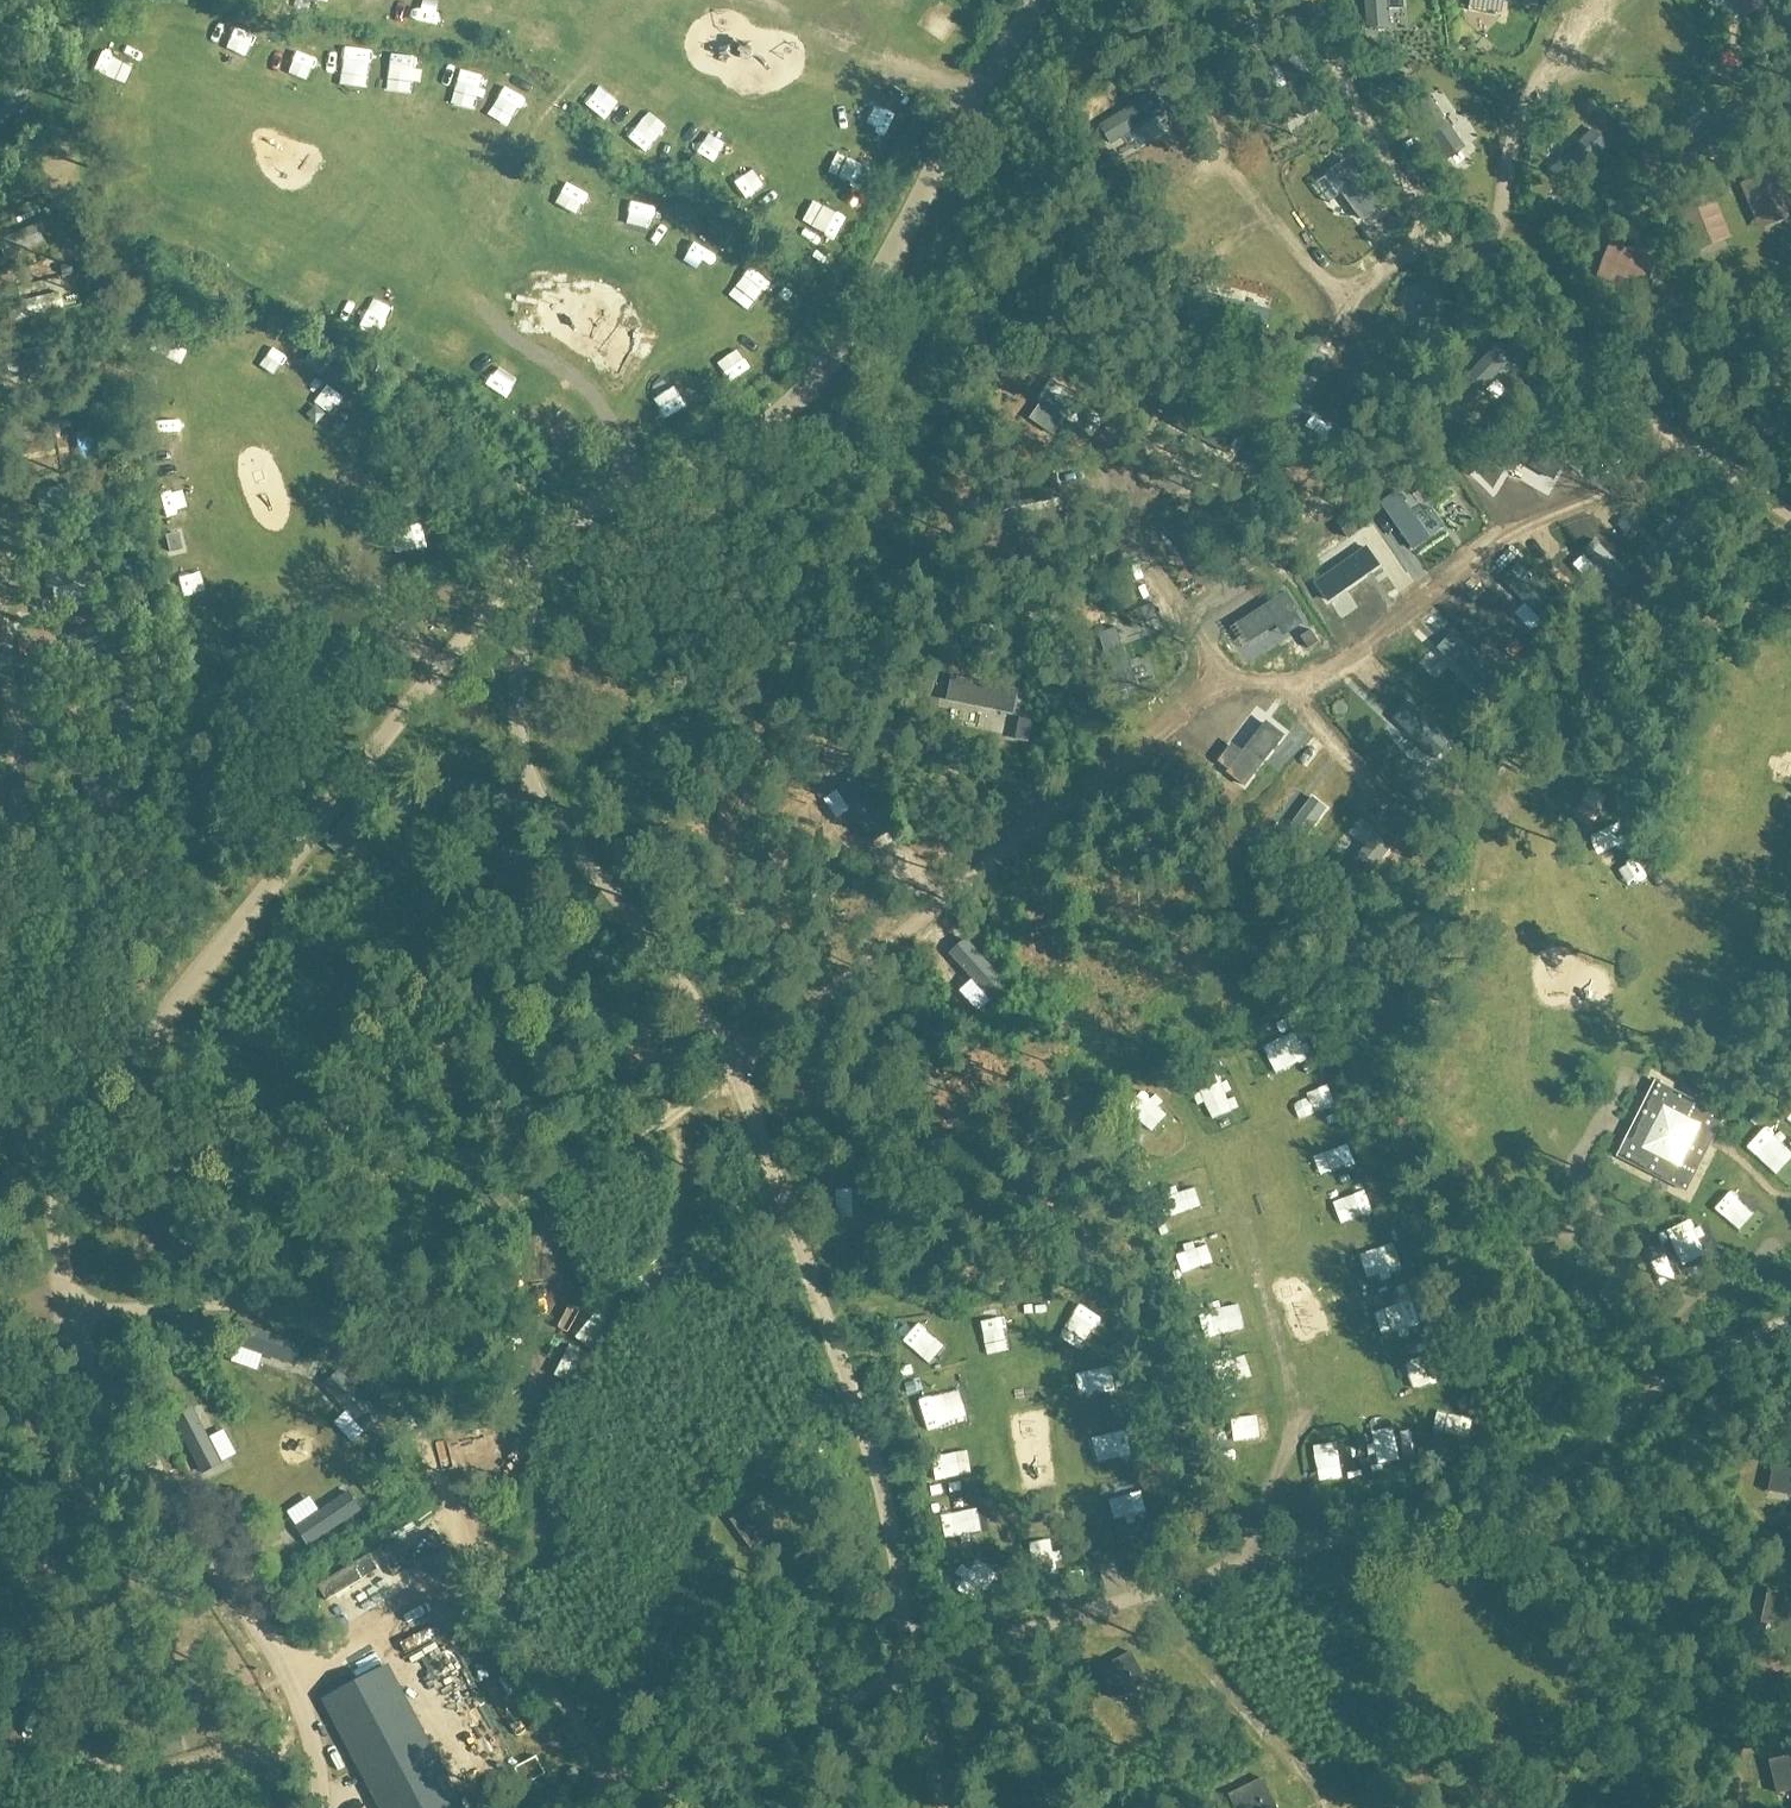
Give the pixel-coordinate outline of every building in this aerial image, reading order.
[(1743,17),(1766,1),(1765,0),(1730,0),(1743,17)] [(765,43),(761,55),(786,65),(790,53),(765,43)] [(290,95),(313,101),(319,75),(296,69),(290,95)] [(514,146),(507,139),(527,120),(502,94),(478,117),(485,125),(475,136),(499,160),(514,146)] [(869,130),(900,146),(915,119),(884,102),(869,130)] [(719,153),(732,136),(716,123),(702,140),(719,153)] [(740,309),(757,309),(758,281),(741,281),(740,309)] [(598,290),(597,311),(621,313),(622,291),(598,290)] [(308,359),(315,364),(321,355),(315,350),(308,359)] [(328,360),(321,355),(315,364),(322,369),(328,360)] [(730,374),(738,405),(759,400),(750,368),(730,374)] [(139,374),(141,382),(151,380),(149,371),(139,374)] [(153,388),(151,380),(141,382),(143,390),(153,388)] [(312,383),(299,407),(328,423),(342,399),(312,383)] [(705,395),(685,403),(696,433),(717,425),(705,395)] [(176,407),(183,420),(201,411),(194,397),(176,407)] [(572,432),(580,413),(564,406),(555,425),(572,432)] [(642,416),(650,430),(663,423),(656,409),(642,416)] [(397,491),(401,498),(410,492),(406,485),(397,491)] [(336,502),(344,523),(374,512),(366,491),(336,502)] [(415,498),(410,492),(401,498),(406,505),(415,498)] [(168,542),(178,539),(176,531),(166,534),(168,542)] [(178,539),(168,542),(170,550),(180,548),(178,539)] [(281,659),(285,669),(293,666),(289,656),(281,659)] [(285,669),(281,659),(273,661),(277,671),(285,669)] [(1015,689),(955,677),(950,698),(1011,710),(1015,689)] [(480,775),(411,778),(412,803),(481,800),(480,775)] [(1704,835),(1700,858),(1712,860),(1715,837),(1704,835)] [(1658,1083),(1619,1159),(1687,1193),(1725,1118),(1658,1083)] [(1226,1105),(1237,1127),(1252,1120),(1240,1097),(1226,1105)] [(1304,1155),(1333,1141),(1318,1111),(1290,1125),(1304,1155)] [(1315,1177),(1323,1199),(1353,1188),(1344,1165),(1315,1177)] [(1184,1200),(1186,1217),(1206,1214),(1204,1197),(1184,1200)] [(1203,1269),(1227,1267),(1225,1244),(1201,1246),(1203,1269)] [(1357,1290),(1390,1277),(1381,1253),(1348,1266),(1357,1290)] [(1405,1315),(1370,1329),(1379,1351),(1414,1337),(1405,1315)] [(1244,1325),(1218,1326),(1219,1346),(1245,1345),(1244,1325)] [(1401,1392),(1434,1376),(1425,1357),(1392,1373),(1401,1392)] [(1445,1402),(1423,1411),(1434,1437),(1456,1428),(1445,1402)] [(1775,1457),(1769,1491),(1790,1495),(1790,1460),(1775,1457)] [(1394,1470),(1396,1493),(1417,1491),(1415,1468),(1394,1470)] [(1352,1473),(1330,1476),(1335,1503),(1356,1500),(1352,1473)] [(746,1541),(753,1551),(781,1531),(759,1502),(735,1519),(749,1539),(746,1541)] [(1768,1589),(1762,1622),(1790,1629),(1790,1594),(1768,1589)] [(1149,1682),(1131,1651),(1099,1668),(1115,1700),(1149,1682)] [(447,1680),(456,1676),(451,1663),(427,1673),(441,1706),(455,1700),(447,1680)] [(324,1700),(382,1807),(465,1807),(388,1666),(324,1700)] [(1771,1760),(1776,1794),(1790,1790),(1790,1755),(1771,1760)] [(544,1774),(536,1757),(517,1767),(525,1784),(544,1774)] [(1051,1806),(1043,1772),(1005,1783),(1013,1807),(1045,1807),(1051,1806)] [(1236,1807),(1280,1807),(1264,1778),(1229,1794),(1236,1807)]
